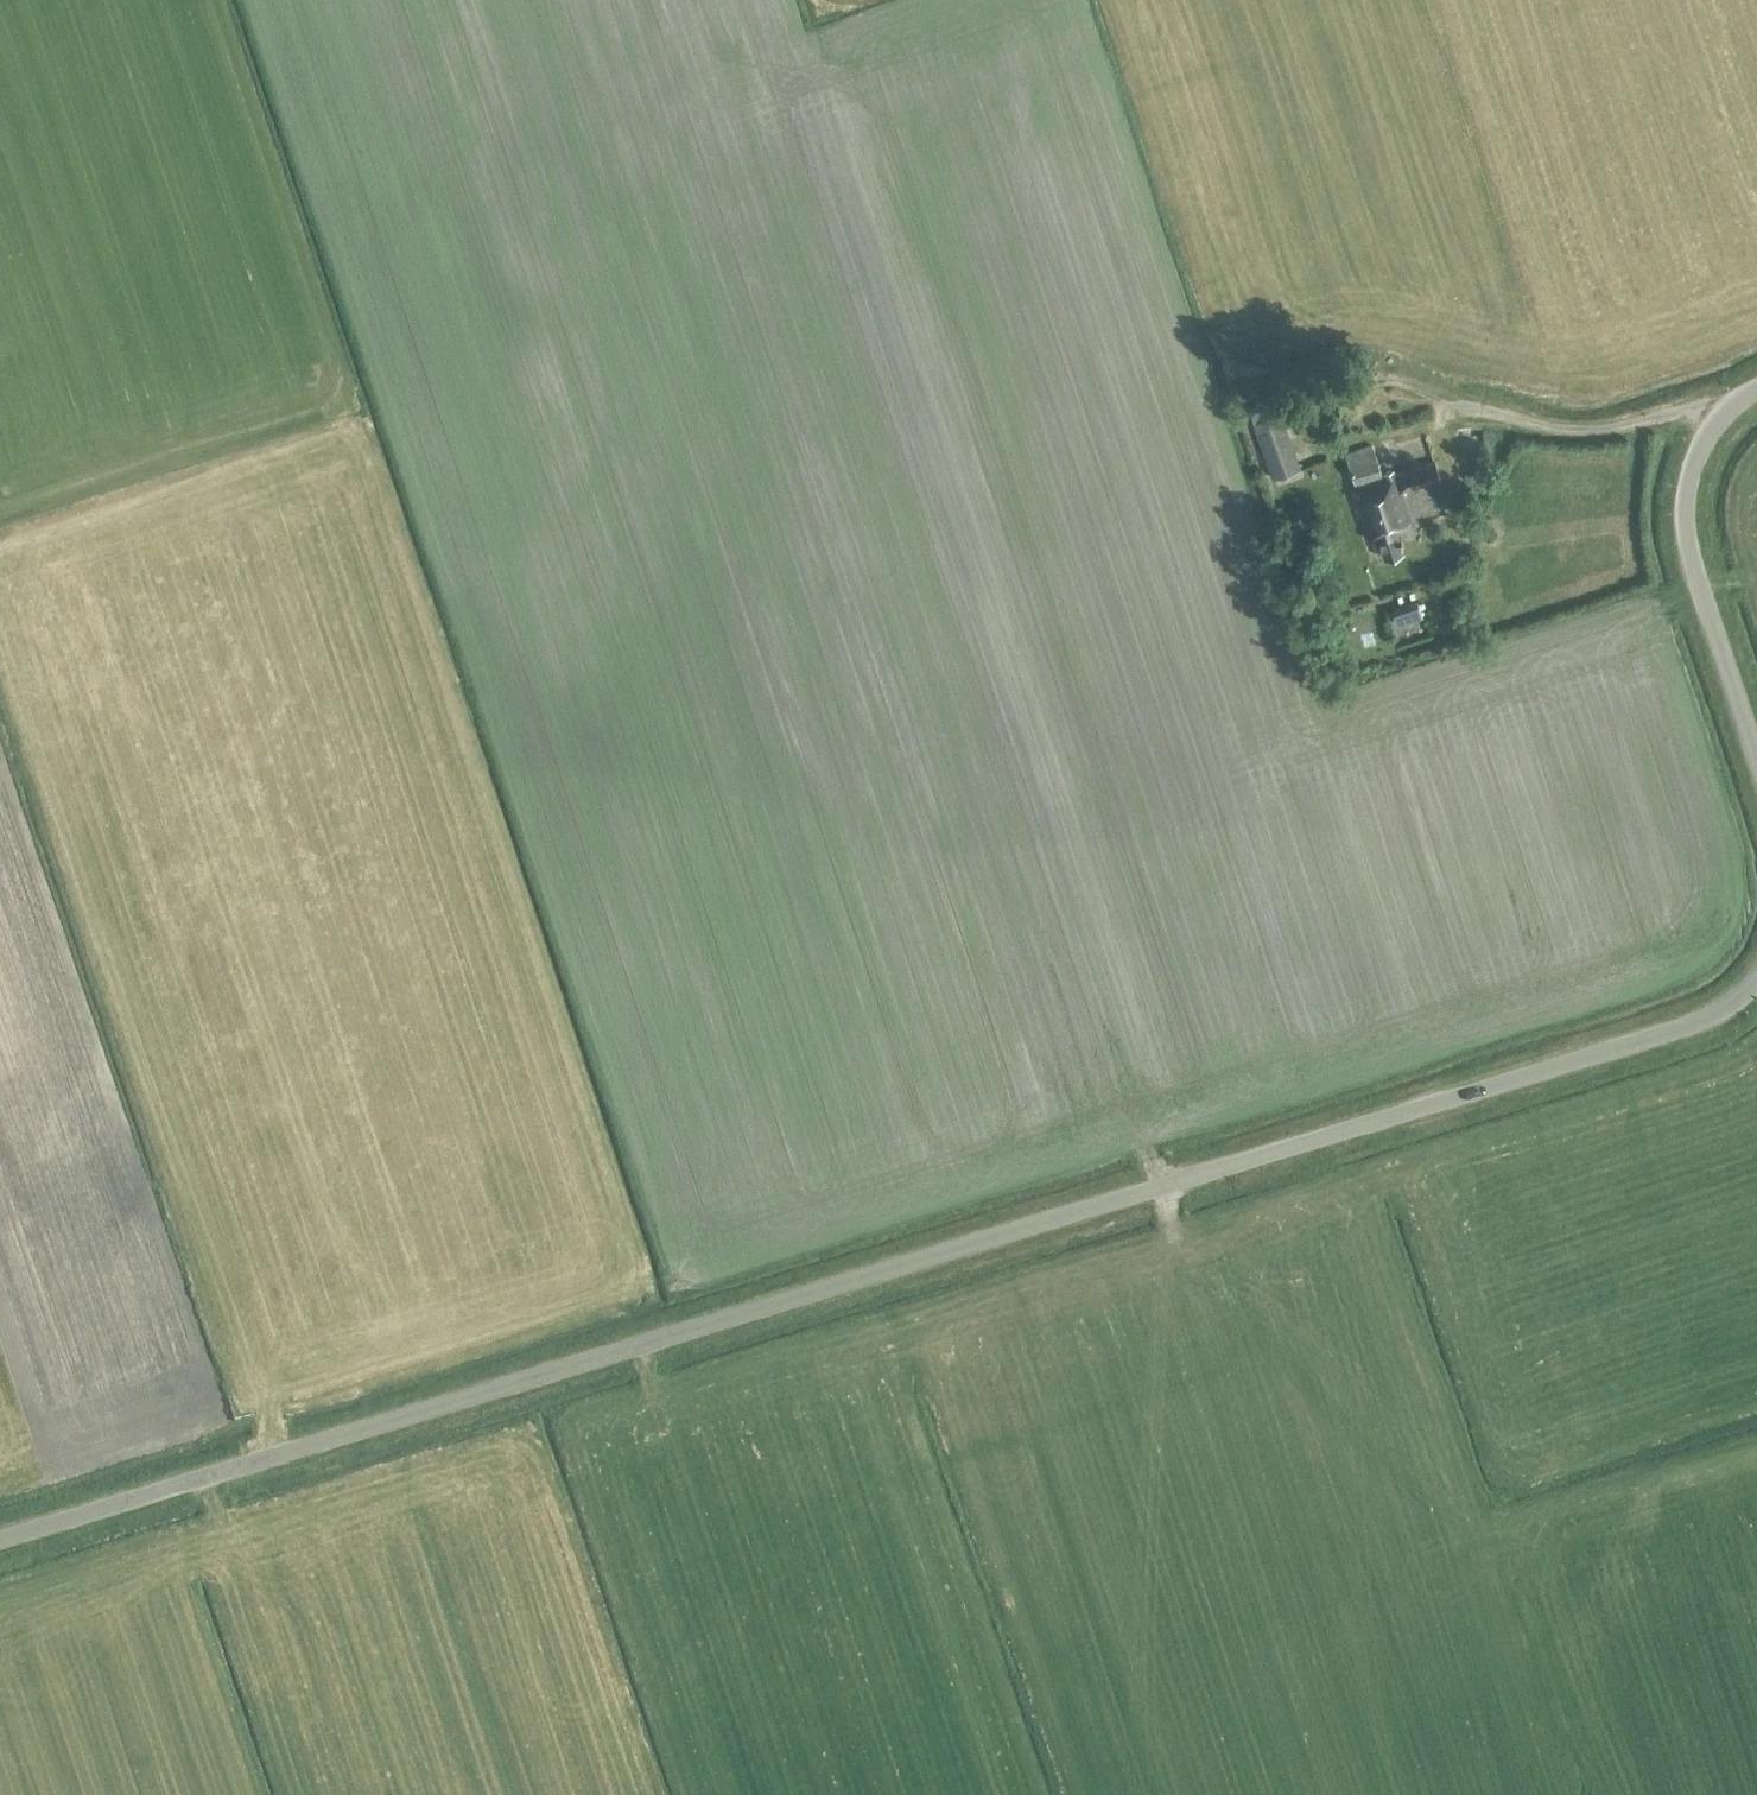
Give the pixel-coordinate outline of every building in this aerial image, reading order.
[(1271,478),(1297,469),(1279,413),(1252,422),(1271,478)] [(1354,483),(1381,474),(1371,446),(1344,455),(1354,483)] [(1399,492),(1440,479),(1434,461),(1352,488),(1368,536),(1370,535),(1375,551),(1380,549),(1383,558),(1402,552),(1394,528),(1409,523),(1399,492)] [(1399,602),(1404,616),(1431,607),(1425,592),(1399,602)]
